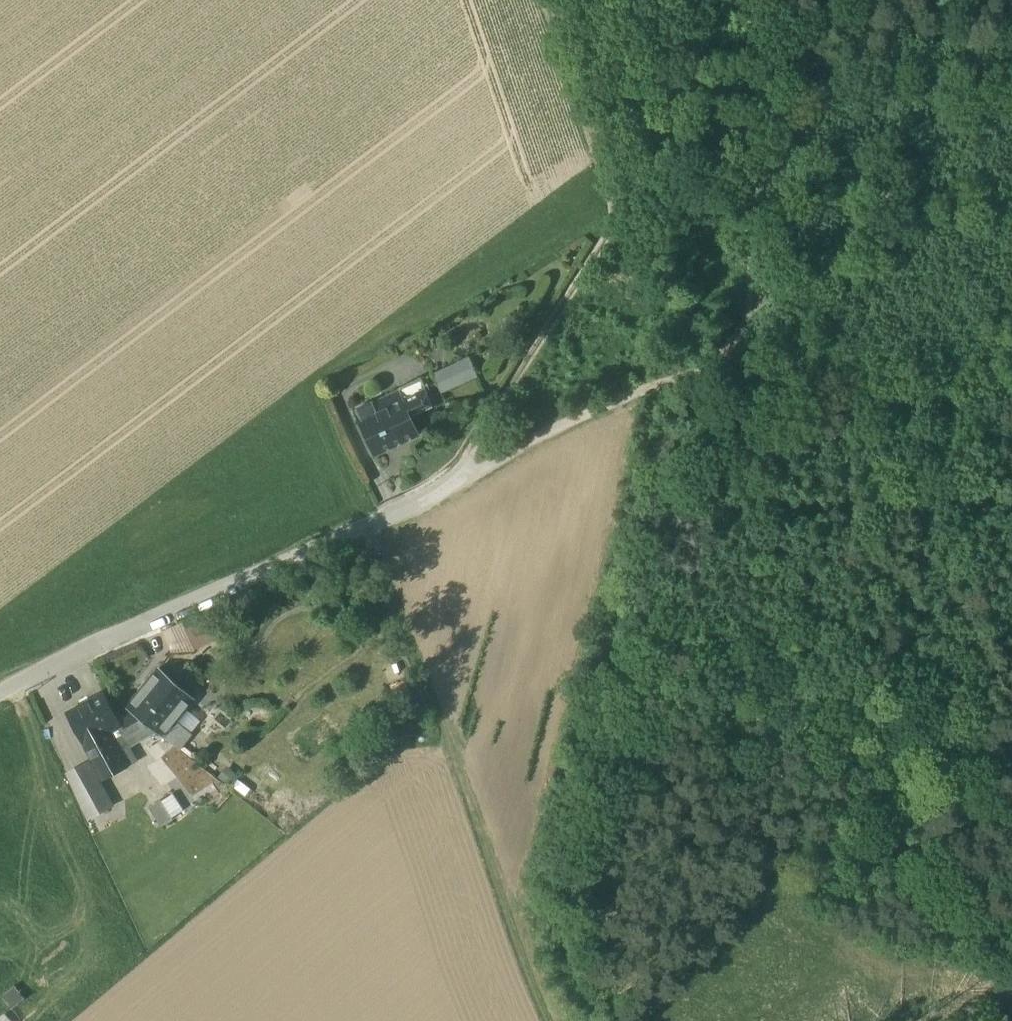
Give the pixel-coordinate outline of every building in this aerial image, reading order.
[(469,357),(432,374),(442,395),(479,378),(469,357)] [(396,390),(401,401),(403,400),(409,413),(431,402),(419,379),(396,390)] [(419,433),(409,413),(403,400),(401,401),(359,421),(374,454),(419,433)] [(209,617),(185,629),(194,650),(219,639),(209,617)] [(194,650),(185,629),(182,623),(163,632),(172,653),(195,652),(194,650)] [(161,669),(128,709),(145,722),(157,732),(163,737),(179,749),(192,734),(176,721),(186,709),(195,698),(161,669)] [(122,735),(145,722),(128,709),(117,715),(104,693),(67,713),(104,781),(127,769),(125,764),(135,758),(129,747),(122,735)] [(201,722),(186,709),(176,721),(192,734),(201,722)] [(157,732),(145,722),(122,735),(129,747),(157,732)] [(94,802),(100,812),(111,806),(88,764),(67,776),(81,808),(94,802)] [(240,777),(227,767),(219,777),(232,788),(240,777)] [(170,813),(173,819),(184,812),(173,794),(162,801),(163,803),(170,813)] [(94,802),(81,808),(86,819),(100,812),(94,802)] [(152,810),(159,820),(170,813),(163,803),(152,810)] [(170,813),(159,820),(162,826),(173,819),(170,813)] [(4,994),(13,1006),(25,996),(16,984),(4,994)] [(7,1011),(0,1017),(0,1020),(15,1020),(7,1011)]
